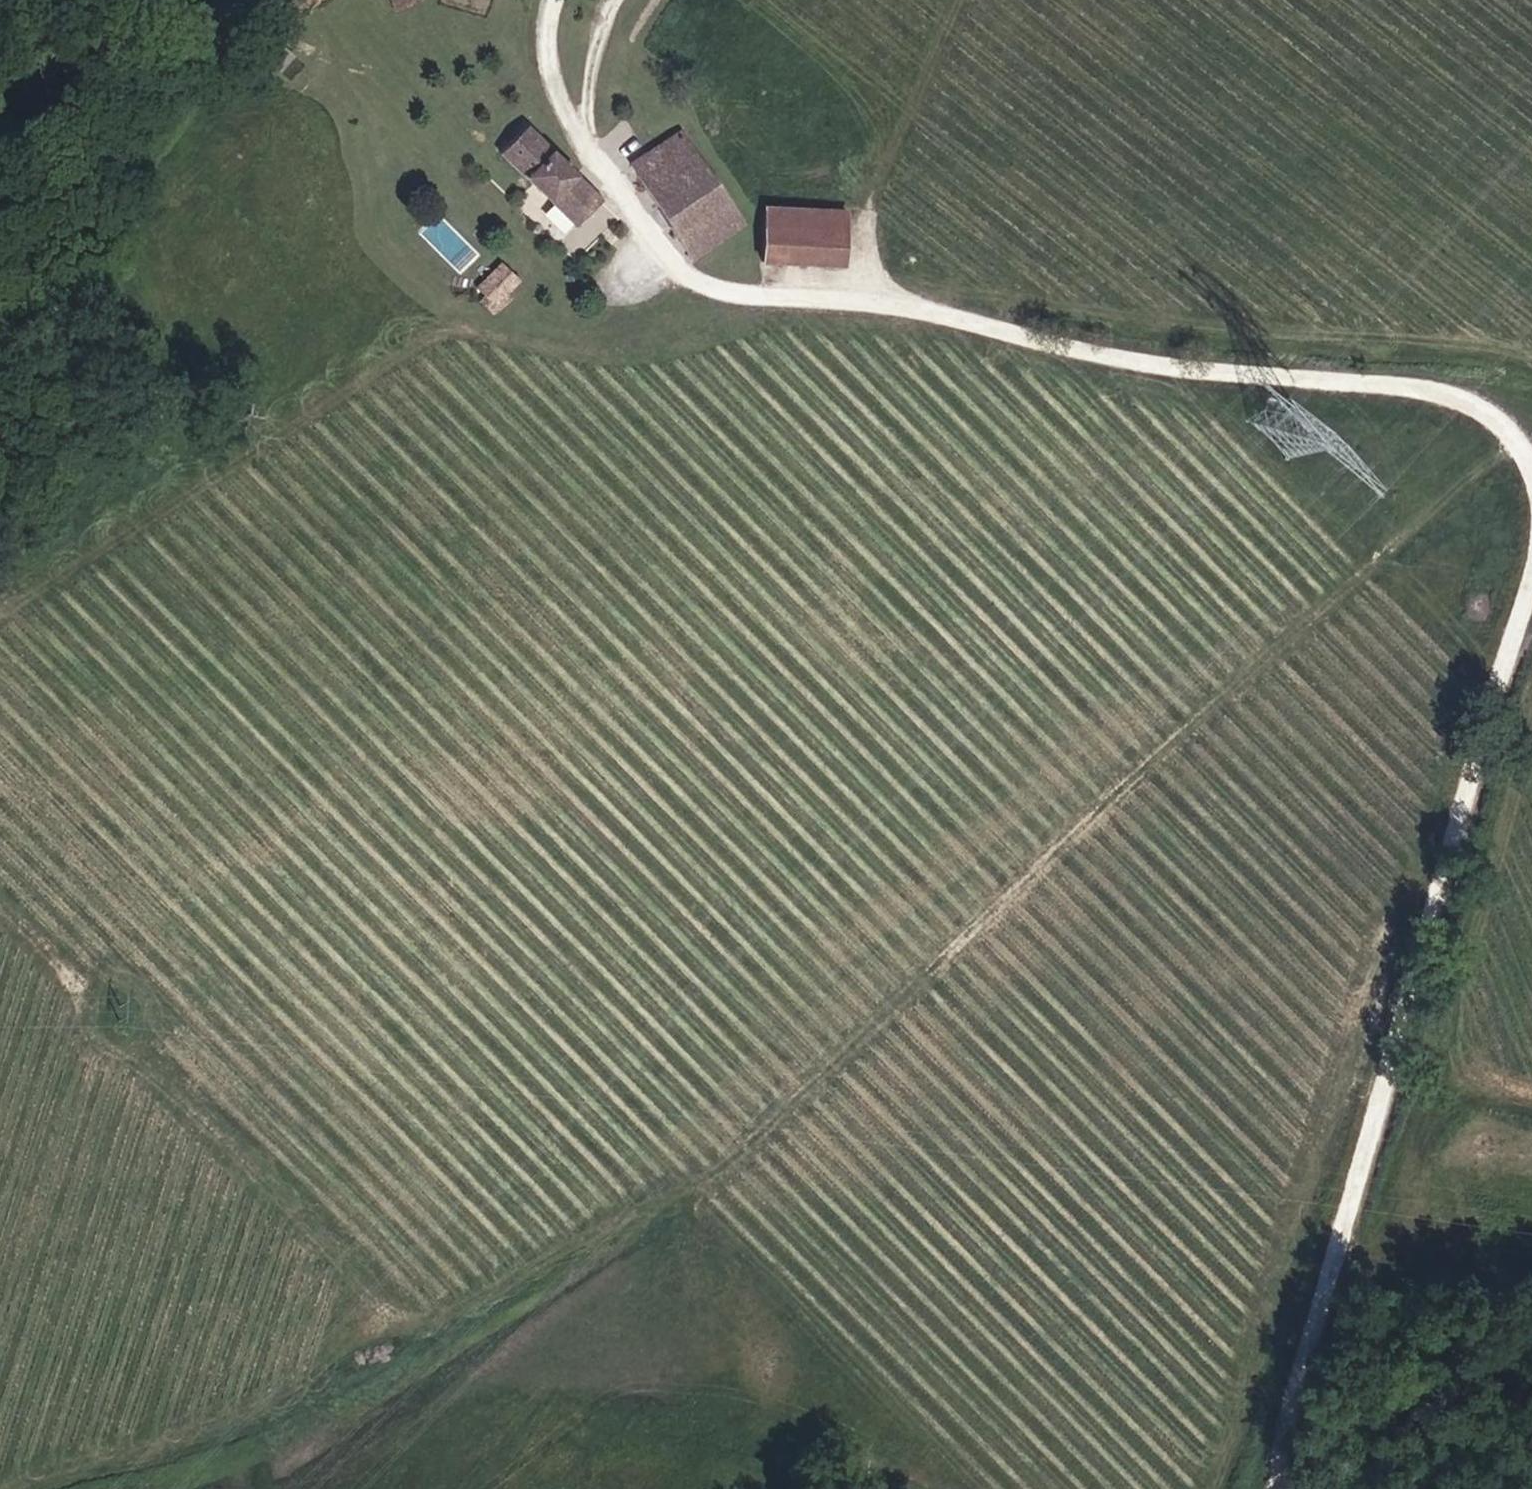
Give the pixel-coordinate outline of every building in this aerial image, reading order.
[(632,166),(701,261),(704,259),(751,225),(681,129),(632,166)] [(595,239),(620,218),(535,131),(522,143),(532,154),(521,165),(595,239)] [(837,264),(840,210),(767,204),(766,257),(837,264)] [(500,311),(526,280),(501,259),(474,290),(500,311)]
